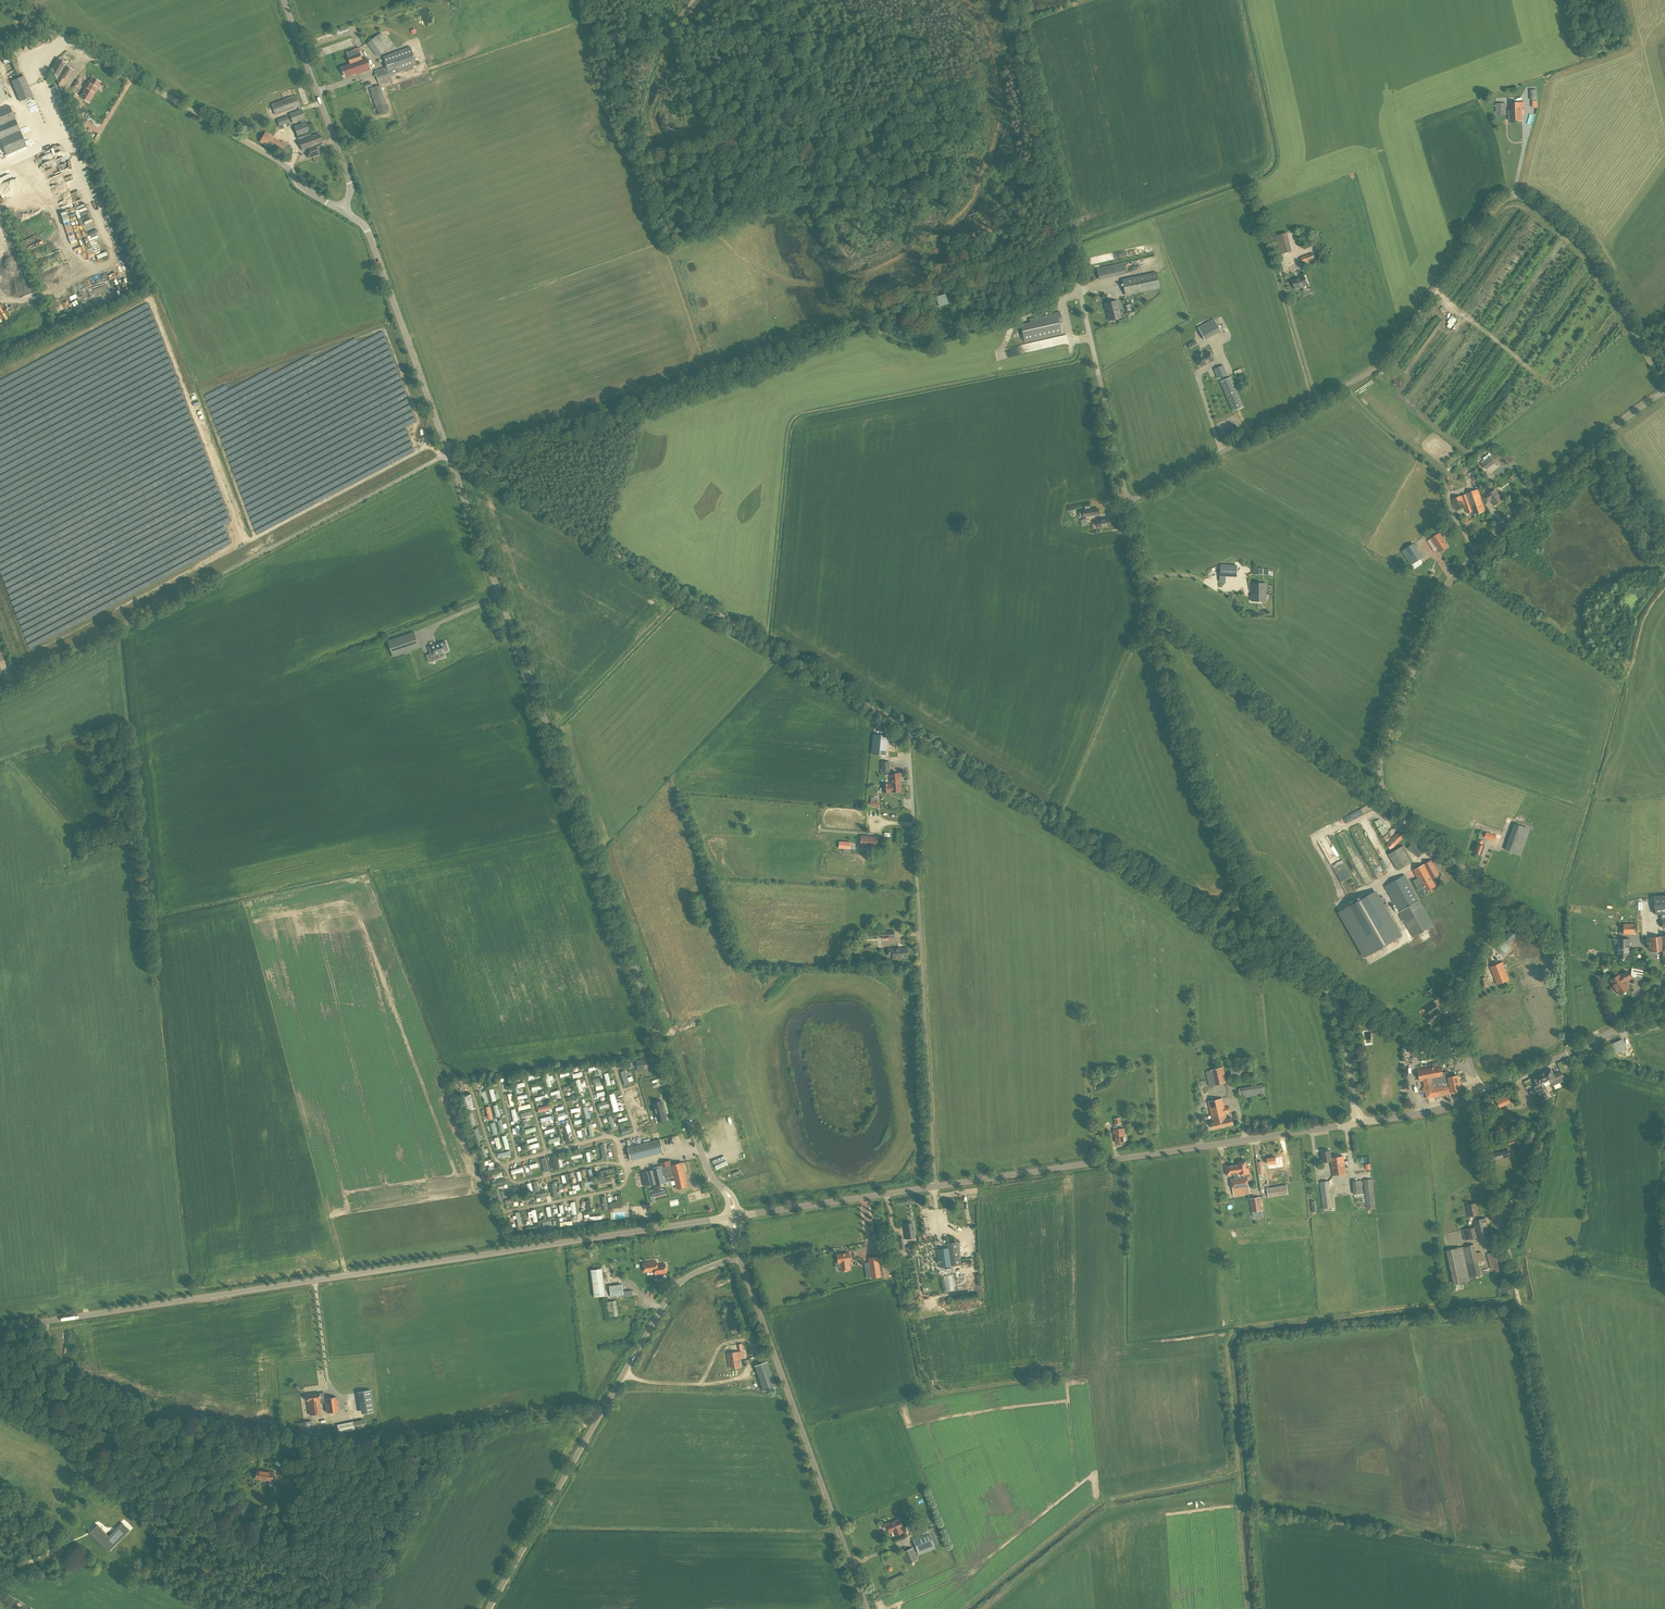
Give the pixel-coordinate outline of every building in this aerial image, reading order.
[(378,56),(392,45),(381,32),(367,43),(378,56)] [(396,73),(418,65),(411,46),(393,53),(383,57),(387,67),(375,71),(380,84),(392,80),(389,73),(395,71),(396,73)] [(363,60),(359,47),(346,52),(351,64),(342,67),(346,76),(355,73),(355,75),(371,69),(367,58),(363,60)] [(65,65),(66,63),(58,58),(52,69),(61,90),(73,70),(65,65)] [(20,102),(33,96),(25,75),(11,81),(20,102)] [(101,82),(92,77),(90,80),(89,80),(88,82),(88,83),(80,97),(89,103),(101,82)] [(379,114),(389,110),(381,85),(370,88),(379,114)] [(70,91),(66,96),(75,101),(78,96),(70,91)] [(302,109),(300,106),(296,95),(287,98),(271,104),(275,115),(298,107),(299,110),(289,114),(293,123),(300,120),(301,123),(293,126),(299,141),(302,150),(308,148),(316,145),(316,147),(318,146),(317,144),(323,142),(320,133),(312,136),(306,121),(305,118),(302,109)] [(1509,121),(1522,120),(1522,108),(1525,107),(1525,102),(1522,102),(1509,103),(1509,111),(1509,121)] [(1496,115),(1506,115),(1505,103),(1496,103),(1496,115)] [(27,146),(10,105),(0,109),(0,141),(6,155),(27,146)] [(279,126),(282,125),(290,122),(287,116),(277,120),(279,126)] [(281,142),(272,136),(273,135),(265,131),(259,142),(285,157),(291,146),(282,141),(281,142)] [(316,145),(308,148),(309,152),(307,153),(309,158),(319,155),(316,147),(316,145)] [(101,223),(116,218),(113,210),(98,216),(101,223)] [(83,215),(86,223),(92,221),(89,213),(83,215)] [(81,234),(88,233),(86,224),(79,226),(81,234)] [(1276,256),(1292,251),(1287,232),(1271,237),(1276,256)] [(113,254),(123,250),(121,244),(103,252),(106,259),(113,255),(113,254)] [(1304,265),(1316,260),(1313,253),(1301,257),(1304,265)] [(1099,279),(1126,274),(1123,263),(1097,268),(1099,279)] [(1126,296),(1160,288),(1157,272),(1122,279),(1126,296)] [(1295,289),(1307,284),(1304,276),(1292,280),(1295,289)] [(940,303),(947,301),(945,294),(937,296),(940,303)] [(1121,317),(1117,301),(1105,304),(1106,309),(1108,309),(1110,314),(1108,315),(1109,320),(1121,317)] [(1062,322),(1060,311),(1057,312),(1029,318),(1030,322),(1020,325),(1024,342),(1062,334),(1059,323),(1062,322)] [(1205,340),(1221,331),(1214,318),(1198,327),(1205,340)] [(1022,333),(1007,336),(1009,344),(1024,341),(1022,333)] [(1209,351),(1196,358),(1201,366),(1213,360),(1209,351)] [(1233,411),(1244,406),(1231,377),(1220,381),(1233,411)] [(1486,470),(1495,463),(1491,456),(1481,463),(1486,470)] [(1486,511),(1478,489),(1466,493),(1466,494),(1462,495),(1452,499),(1456,510),(1465,507),(1468,513),(1473,512),(1474,515),(1486,511)] [(1503,500),(1495,489),(1490,493),(1489,492),(1482,497),(1487,503),(1491,500),(1495,505),(1503,500)] [(1083,517),(1100,515),(1099,508),(1082,511),(1083,517)] [(1096,521),(1093,522),(1094,529),(1097,528),(1106,526),(1111,525),(1109,518),(1104,519),(1104,518),(1096,520),(1096,521)] [(1448,547),(1445,541),(1446,540),(1441,532),(1430,539),(1436,547),(1437,546),(1441,552),(1448,547)] [(1411,564),(1422,557),(1413,544),(1402,551),(1411,564)] [(1221,563),(1221,581),(1227,581),(1227,580),(1227,574),(1238,574),(1238,563),(1221,563)] [(1266,602),(1266,591),(1266,584),(1253,584),(1253,593),(1252,593),(1252,601),(1266,602)] [(394,655),(420,646),(415,631),(389,639),(394,655)] [(433,655),(450,650),(447,641),(430,646),(433,655)] [(887,734),(874,733),(872,754),(885,755),(887,734)] [(888,747),(891,746),(891,758),(900,757),(899,739),(891,740),(891,742),(887,742),(888,747)] [(882,776),(887,775),(887,774),(889,773),(890,773),(890,771),(889,761),(881,762),(881,771),(882,776)] [(890,784),(901,783),(900,776),(900,773),(890,773),(889,773),(890,777),(890,784)] [(883,792),(901,791),(900,784),(901,784),(901,783),(890,784),(882,785),(883,792)] [(1521,855),(1530,829),(1514,823),(1505,850),(1521,855)] [(1392,850),(1405,837),(1399,831),(1386,844),(1392,850)] [(1496,836),(1486,832),(1484,837),(1494,841),(1496,836)] [(860,845),(861,845),(861,850),(869,850),(869,846),(877,846),(878,837),(870,837),(870,836),(861,835),(860,845)] [(1482,845),(1483,841),(1479,839),(1478,843),(1474,853),(1481,855),(1485,846),(1482,845)] [(839,841),(839,848),(850,849),(851,842),(839,841)] [(1418,858),(1424,851),(1413,842),(1407,848),(1418,858)] [(1398,870),(1413,862),(1404,846),(1388,854),(1398,870)] [(1424,864),(1413,870),(1416,875),(1422,885),(1422,884),(1426,891),(1436,886),(1432,879),(1433,878),(1439,875),(1431,861),(1424,864)] [(1314,876),(1308,868),(1301,872),(1307,880),(1314,876)] [(1419,901),(1405,875),(1385,887),(1400,912),(1414,937),(1434,926),(1419,901)] [(1402,935),(1376,889),(1337,911),(1363,957),(1402,935)] [(1655,914),(1664,913),(1664,896),(1654,897),(1655,914)] [(702,910),(705,909),(708,907),(706,900),(699,903),(702,910)] [(1637,924),(1624,923),(1624,933),(1637,933),(1637,924)] [(1508,943),(1519,930),(1514,926),(1503,938),(1508,943)] [(1650,937),(1651,951),(1663,950),(1662,944),(1664,943),(1664,936),(1650,937)] [(1503,956),(1511,947),(1503,939),(1495,948),(1503,956)] [(1628,945),(1622,945),(1622,939),(1618,939),(1618,958),(1628,958),(1628,946),(1628,945)] [(901,948),(900,947),(888,948),(889,956),(893,956),(893,959),(901,958),(901,957),(908,957),(907,948),(901,948)] [(1497,984),(1509,979),(1502,962),(1491,967),(1497,984)] [(1644,971),(1637,970),(1636,973),(1631,972),(1631,974),(1633,977),(1642,979),(1644,971)] [(1627,971),(1620,975),(1620,974),(1611,980),(1619,994),(1621,992),(1622,992),(1626,990),(1626,989),(1628,988),(1626,984),(1627,983),(1627,982),(1626,981),(1631,978),(1627,971)] [(1431,1024),(1432,1023),(1432,1024),(1433,1024),(1436,1023),(1436,1021),(1443,1015),(1439,1008),(1436,1003),(1427,1009),(1428,1011),(1427,1013),(1424,1015),(1424,1016),(1426,1019),(1427,1019),(1428,1019),(1431,1024)] [(1623,1039),(1610,1044),(1614,1054),(1627,1049),(1623,1039)] [(650,1059),(634,1061),(635,1065),(642,1064),(643,1066),(644,1065),(644,1064),(650,1063),(651,1064),(657,1063),(656,1056),(650,1057),(650,1059)] [(1232,1079),(1252,1074),(1249,1064),(1230,1068),(1232,1079)] [(1443,1072),(1441,1065),(1417,1070),(1418,1074),(1417,1074),(1417,1075),(1417,1076),(1417,1077),(1418,1077),(1418,1078),(1419,1078),(1420,1081),(1423,1081),(1424,1087),(1422,1087),(1423,1092),(1425,1092),(1427,1098),(1451,1093),(1451,1092),(1461,1090),(1459,1080),(1461,1080),(1460,1076),(1458,1076),(1458,1075),(1449,1077),(1447,1071),(1443,1072)] [(1209,1087),(1227,1082),(1224,1067),(1206,1072),(1209,1087)] [(1561,1071),(1558,1072),(1553,1074),(1551,1069),(1547,1070),(1553,1083),(1552,1083),(1553,1086),(1565,1080),(1561,1071)] [(630,1083),(625,1070),(621,1072),(625,1085),(630,1083)] [(1550,1084),(1553,1083),(1547,1070),(1537,1075),(1543,1087),(1542,1087),(1543,1090),(1547,1089),(1545,1086),(1550,1084)] [(647,1076),(650,1086),(660,1083),(657,1073),(647,1076)] [(1532,1096),(1532,1095),(1543,1090),(1542,1087),(1543,1087),(1537,1075),(1533,1077),(1537,1086),(1536,1086),(1536,1087),(1536,1088),(1529,1091),(1532,1096)] [(1241,1098),(1265,1094),(1263,1084),(1239,1088),(1241,1098)] [(625,1090),(627,1095),(639,1091),(638,1086),(625,1090)] [(648,1091),(651,1099),(661,1095),(658,1087),(648,1091)] [(1547,1097),(1543,1090),(1532,1095),(1535,1103),(1547,1097)] [(614,1094),(610,1095),(614,1110),(619,1108),(614,1094)] [(1225,1107),(1223,1098),(1208,1101),(1213,1122),(1212,1122),(1214,1129),(1233,1124),(1232,1118),(1228,1118),(1227,1112),(1230,1111),(1229,1106),(1225,1107)] [(630,1104),(631,1108),(644,1105),(642,1100),(630,1104)] [(662,1100),(653,1103),(657,1118),(666,1116),(662,1100)] [(1124,1137),(1124,1128),(1113,1129),(1113,1134),(1115,1134),(1116,1142),(1123,1142),(1123,1137),(1124,1137)] [(477,1129),(474,1130),(478,1142),(482,1141),(477,1129)] [(631,1161),(664,1152),(660,1139),(627,1147),(631,1161)] [(483,1146),(480,1147),(484,1159),(488,1158),(483,1146)] [(1330,1151),(1322,1152),(1323,1162),(1331,1161),(1333,1175),(1346,1174),(1343,1156),(1331,1158),(1330,1151)] [(1492,1160),(1509,1157),(1508,1151),(1491,1154),(1492,1160)] [(544,1172),(549,1171),(546,1157),(540,1159),(544,1172)] [(1276,1159),(1276,1157),(1267,1158),(1268,1164),(1272,1163),(1272,1164),(1273,1164),(1273,1165),(1276,1165),(1276,1163),(1277,1163),(1277,1164),(1281,1163),(1280,1159),(1276,1159)] [(673,1165),(671,1160),(660,1162),(661,1167),(651,1170),(646,1171),(641,1172),(644,1187),(650,1185),(654,1184),(655,1185),(665,1183),(666,1186),(672,1185),(675,1184),(677,1189),(688,1186),(685,1177),(686,1176),(683,1162),(673,1165)] [(1234,1178),(1231,1178),(1233,1193),(1243,1192),(1242,1188),(1244,1188),(1249,1188),(1248,1177),(1250,1176),(1250,1174),(1249,1167),(1247,1168),(1246,1161),(1240,1162),(1240,1164),(1233,1165),(1232,1164),(1231,1164),(1231,1165),(1226,1166),(1227,1175),(1229,1175),(1234,1174),(1234,1178)] [(1367,1209),(1376,1208),(1372,1179),(1364,1180),(1367,1209)] [(1361,1180),(1352,1181),(1354,1194),(1355,1194),(1362,1194),(1363,1195),(1365,1195),(1363,1180),(1361,1180)] [(1330,1184),(1330,1181),(1320,1182),(1323,1209),(1331,1208),(1328,1184),(1330,1184)] [(661,1188),(660,1185),(656,1186),(654,1187),(654,1189),(653,1190),(653,1189),(649,1190),(650,1197),(651,1202),(655,1202),(654,1196),(668,1193),(666,1188),(663,1189),(663,1188),(661,1188)] [(1269,1198),(1288,1194),(1286,1185),(1267,1188),(1269,1198)] [(513,1196),(515,1195),(519,1194),(518,1187),(511,1189),(513,1196)] [(499,1189),(495,1190),(498,1203),(503,1202),(499,1189)] [(617,1202),(612,1203),(613,1207),(622,1206),(620,1195),(616,1196),(617,1202)] [(1263,1215),(1262,1210),(1260,1197),(1251,1199),(1253,1212),(1254,1217),(1263,1215)] [(1476,1220),(1475,1215),(1478,1215),(1476,1203),(1467,1205),(1470,1216),(1472,1216),(1473,1220),(1472,1221),(1473,1228),(1462,1230),(1465,1240),(1490,1236),(1486,1218),(1476,1220)] [(934,1233),(934,1227),(933,1227),(932,1225),(936,1224),(936,1222),(931,1222),(931,1220),(926,1221),(928,1233),(934,1233)] [(906,1238),(915,1237),(913,1223),(905,1224),(906,1231),(905,1231),(906,1238)] [(895,1250),(899,1249),(905,1248),(903,1237),(898,1238),(899,1241),(894,1241),(895,1250)] [(961,1264),(958,1242),(947,1243),(947,1248),(949,1248),(949,1252),(937,1254),(940,1267),(951,1266),(961,1264)] [(1476,1253),(1475,1245),(1463,1247),(1470,1277),(1481,1275),(1478,1261),(1483,1260),(1481,1252),(1476,1253)] [(1454,1284),(1470,1281),(1463,1247),(1446,1250),(1454,1284)] [(1493,1269),(1504,1266),(1500,1250),(1489,1253),(1493,1269)] [(850,1252),(836,1254),(838,1263),(840,1263),(840,1267),(840,1271),(851,1270),(849,1261),(851,1261),(850,1252)] [(871,1272),(867,1273),(868,1278),(872,1277),(872,1278),(881,1276),(880,1276),(884,1275),(882,1264),(879,1264),(878,1257),(869,1258),(871,1272)] [(657,1265),(657,1261),(643,1263),(644,1272),(654,1271),(655,1274),(667,1272),(666,1264),(657,1265)] [(594,1297),(605,1295),(602,1268),(591,1270),(594,1297)] [(945,1268),(946,1290),(956,1290),(954,1268),(945,1268)] [(623,1291),(622,1284),(619,1284),(619,1285),(613,1286),(612,1285),(609,1286),(610,1296),(623,1295),(623,1297),(633,1296),(632,1290),(623,1291)] [(1503,1296),(1512,1295),(1511,1285),(1502,1286),(1503,1296)] [(607,1301),(609,1317),(618,1316),(616,1300),(607,1301)] [(740,1367),(739,1358),(740,1358),(739,1351),(727,1353),(729,1367),(732,1367),(732,1369),(740,1367)] [(767,1361),(755,1365),(764,1391),(776,1387),(767,1361)] [(361,1414),(375,1412),(371,1389),(357,1391),(361,1414)] [(336,1397),(320,1399),(319,1393),(306,1394),(307,1401),(309,1415),(322,1413),(320,1404),(325,1403),(327,1413),(338,1411),(336,1397)] [(364,1420),(364,1419),(337,1424),(338,1427),(334,1428),(335,1434),(336,1434),(337,1437),(344,1436),(343,1432),(365,1427),(365,1426),(368,1425),(367,1419),(364,1420)] [(296,1423),(298,1438),(314,1436),(312,1420),(296,1423)] [(256,1469),(255,1478),(270,1480),(271,1471),(256,1469)] [(903,1527),(899,1519),(891,1522),(890,1521),(882,1524),(884,1529),(888,1528),(890,1532),(893,1531),(895,1536),(904,1532),(902,1527),(903,1527)] [(96,1525),(88,1533),(107,1552),(127,1531),(128,1530),(126,1528),(121,1523),(109,1537),(96,1525)] [(920,1554),(935,1548),(934,1544),(938,1543),(934,1532),(932,1527),(926,1530),(927,1533),(913,1539),(920,1554)] [(907,1564),(918,1560),(913,1547),(902,1552),(907,1564)]
